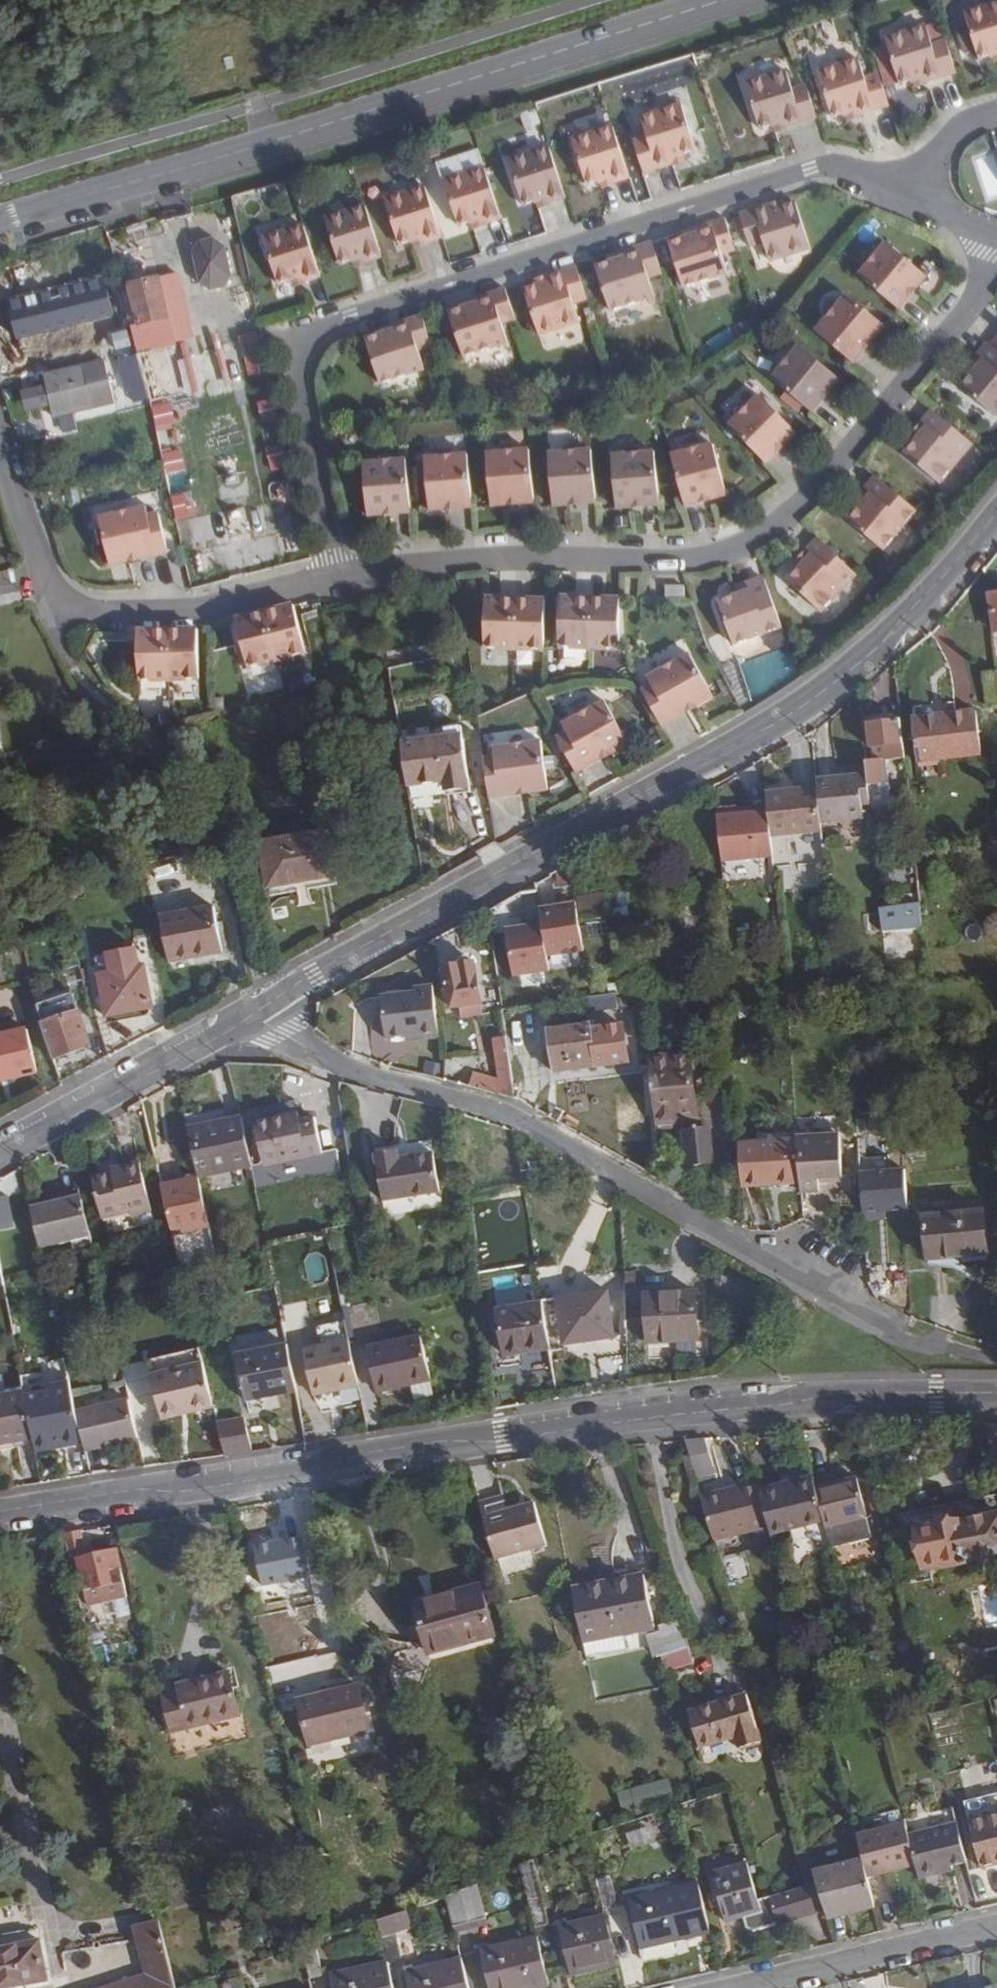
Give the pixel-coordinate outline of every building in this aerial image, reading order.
[(963,15),(977,60),(991,55),(996,54),(996,4),(963,15)] [(926,27),(886,40),(901,84),(914,80),(925,77),(927,83),(957,74),(946,40),(932,45),(926,27)] [(858,117),(888,107),(877,74),(863,79),(857,61),(817,74),(832,119),(845,114),(856,110),(858,117)] [(784,129),(814,119),(803,86),(789,91),(783,73),(742,86),(758,131),(771,126),(782,122),(784,129)] [(927,83),(925,77),(914,80),(917,88),(927,85),(927,83)] [(672,157),(696,150),(682,105),(643,117),(648,135),(634,139),(644,173),(674,164),(672,157)] [(858,117),(856,110),(845,114),(848,122),(859,119),(858,117)] [(784,129),(782,122),(771,126),(773,134),(784,130),(784,129)] [(630,178),(614,127),(573,140),(587,185),(600,181),(611,177),(614,183),(630,178)] [(566,199),(550,147),(509,161),(524,206),(537,201),(548,198),(550,204),(566,199)] [(973,158),(985,199),(996,195),(996,164),(994,152),(973,158)] [(683,154),(672,157),(675,165),(685,162),(683,154)] [(425,166),(435,195),(446,191),(435,163),(425,166)] [(502,219),(485,168),(445,181),(459,226),(473,222),(483,218),(485,224),(502,219)] [(614,185),(611,177),(600,181),(603,189),(614,185)] [(442,239),(426,187),(385,201),(399,245),(413,241),(424,237),(426,244),(442,239)] [(548,198),(537,201),(539,210),(550,206),(550,204),(548,198)] [(776,201),(765,205),(767,211),(778,207),(776,201)] [(765,205),(736,214),(746,247),(760,243),(766,261),(806,248),(791,204),(767,211),(765,205)] [(383,257),(366,207),(326,220),(340,265),(353,260),(364,257),(366,263),(383,257)] [(486,227),(483,218),(473,222),(475,230),(486,227)] [(733,252),(721,219),(693,228),(695,234),(670,241),(686,287),(725,274),(719,256),(733,252)] [(321,278),(305,226),(263,239),(278,285),(291,280),(302,276),(304,282),(321,278)] [(682,231),(683,237),(695,234),(693,228),(682,231)] [(424,237),(413,241),(416,249),(426,246),(424,237)] [(660,275),(649,241),(621,251),(622,256),(611,259),(598,263),(613,309),(652,297),(646,279),(660,275)] [(189,257),(196,286),(207,292),(219,289),(225,278),(218,249),(208,243),(195,246),(189,257)] [(859,276),(899,310),(927,277),(886,243),(859,276)] [(622,256),(621,251),(610,255),(611,259),(622,256)] [(364,257),(353,260),(356,268),(367,265),(364,257)] [(538,285),(525,289),(540,334),(579,321),(573,303),(587,299),(577,266),(547,275),(549,282),(538,285)] [(538,285),(549,282),(547,275),(536,279),(538,285)] [(302,276),(291,280),(294,288),(305,285),(304,282),(302,276)] [(159,280),(129,287),(137,321),(138,326),(168,319),(159,280)] [(129,287),(119,289),(127,319),(128,323),(137,321),(129,287)] [(516,322),(506,288),(477,298),(478,303),(454,310),(469,357),(508,344),(502,326),(516,322)] [(128,326),(119,289),(95,296),(104,332),(128,326)] [(816,332),(854,363),(884,327),(847,295),(816,332)] [(477,298),(466,301),(468,306),(478,303),(477,298)] [(433,349),(422,315),(393,325),(395,330),(384,333),(370,337),(386,383),(425,371),(419,353),(433,349)] [(393,325),(383,328),(384,333),(395,330),(393,325)] [(109,358),(132,356),(130,330),(106,333),(109,358)] [(216,438),(214,433),(192,343),(180,346),(204,442),(216,438)] [(995,416),(996,413),(996,351),(988,343),(977,356),(982,359),(973,370),(972,370),(959,387),(995,416)] [(772,379),(813,413),(840,379),(800,346),(772,379)] [(264,352),(245,356),(249,377),(269,373),(264,352)] [(147,354),(137,357),(145,388),(145,392),(156,389),(147,354)] [(982,359),(977,356),(968,367),(972,370),(973,370),(982,359)] [(145,388),(137,357),(119,362),(127,393),(145,388)] [(82,369),(43,378),(53,416),(91,407),(111,403),(106,381),(86,386),(82,369)] [(729,426),(766,463),(797,433),(760,396),(729,426)] [(273,398),(255,403),(260,422),(278,417),(273,398)] [(903,453),(938,482),(971,442),(931,409),(921,422),(925,426),(916,437),(903,453)] [(925,426),(921,422),(912,433),(916,437),(925,426)] [(282,442),(263,447),(269,471),(288,466),(282,442)] [(673,455),(687,506),(728,495),(714,444),(673,455)] [(181,449),(161,453),(166,474),(186,469),(181,449)] [(487,453),(491,506),(534,503),(530,450),(487,453)] [(549,454),(553,506),(596,503),(592,450),(549,454)] [(612,456),(617,508),(659,505),(655,452),(612,456)] [(425,458),(429,510),(472,507),(468,454),(425,458)] [(364,463),(368,516),(411,512),(406,460),(364,463)] [(848,520),(883,548),(916,508),(875,476),(865,488),(870,492),(861,503),(848,520)] [(870,492),(865,488),(856,499),(861,503),(870,492)] [(144,506),(97,517),(109,565),(166,551),(157,512),(146,515),(144,506)] [(246,532),(242,510),(226,513),(230,535),(246,532)] [(789,581),(821,613),(857,576),(821,540),(809,552),(814,556),(804,566),(789,581)] [(814,556),(809,552),(799,562),(803,566),(814,556)] [(11,586),(8,572),(0,574),(0,588),(11,586)] [(717,602),(732,646),(781,629),(764,580),(749,585),(751,591),(737,596),(717,602)] [(19,594),(17,585),(11,586),(0,588),(0,597),(19,594)] [(751,591),(749,585),(735,590),(737,596),(751,591)] [(662,597),(681,597),(680,587),(662,587),(662,597)] [(0,597),(0,605),(21,601),(19,594),(0,597)] [(988,596),(993,631),(996,631),(996,595),(988,596)] [(559,647),(589,648),(591,598),(560,598),(559,647)] [(607,599),(591,598),(589,648),(619,649),(620,600),(607,599)] [(484,648),(514,649),(516,599),(486,599),(484,648)] [(532,600),(516,599),(514,649),(544,650),(545,600),(532,600)] [(280,609),(265,613),(277,660),(306,653),(294,605),(280,609)] [(248,668),(277,660),(265,613),(236,620),(248,668)] [(183,630),(167,630),(169,679),(199,678),(197,629),(183,630)] [(139,680),(169,679),(167,630),(138,631),(139,680)] [(642,691),(662,726),(714,697),(690,654),(648,678),(652,685),(642,691)] [(996,671),(980,673),(984,705),(996,704),(996,680),(996,671)] [(557,738),(577,773),(628,744),(605,701),(562,725),(567,732),(557,738)] [(975,719),(974,711),(911,719),(915,761),(979,754),(975,719)] [(903,758),(898,721),(865,725),(868,746),(871,746),(885,744),(887,759),(903,758)] [(444,791),(469,788),(461,736),(402,744),(408,788),(443,782),(444,791)] [(483,759),(488,799),(547,791),(540,742),(493,749),(494,758),(483,759)] [(885,744),(871,746),(872,761),(879,760),(887,759),(885,744)] [(872,761),(864,762),(865,774),(868,808),(888,806),(886,783),(882,784),(879,760),(872,761)] [(868,808),(865,774),(858,775),(862,818),(869,817),(868,808)] [(858,775),(816,780),(817,790),(820,822),(862,818),(858,775)] [(817,790),(765,795),(767,812),(769,836),(821,831),(820,822),(817,790)] [(767,812),(716,816),(720,861),(771,856),(769,836),(767,812)] [(326,834),(260,845),(267,889),(333,876),(326,834)] [(605,895),(579,898),(582,921),(608,917),(609,918),(629,916),(626,894),(605,897),(605,895)] [(507,929),(513,975),(548,971),(547,956),(583,951),(577,904),(541,909),(543,924),(507,929)] [(213,908),(159,918),(168,962),(222,952),(213,908)] [(891,931),(920,929),(918,908),(889,911),(890,921),(891,931)] [(881,932),(891,931),(890,921),(880,921),(881,932)] [(875,928),(864,929),(866,947),(877,946),(875,928)] [(461,965),(456,932),(432,945),(435,969),(443,968),(450,1009),(459,1008),(480,1004),(473,963),(461,965)] [(549,966),(579,962),(578,953),(548,957),(549,966)] [(143,967),(98,977),(106,1017),(151,1008),(143,967)] [(404,1041),(438,1036),(432,985),(413,988),(413,992),(380,996),(385,1038),(404,1036),(404,1041)] [(480,1004),(459,1008),(461,1019),(482,1016),(480,1004)] [(78,1014),(42,1025),(52,1060),(90,1047),(78,1014)] [(587,1025),(548,1031),(555,1073),(626,1062),(620,1026),(588,1031),(587,1025)] [(0,1036),(0,1081),(36,1072),(27,1030),(0,1036)] [(513,1096),(505,1038),(492,1041),(498,1082),(474,1073),(469,1087),(514,1099),(513,1096)] [(696,1120),(689,1054),(647,1058),(654,1124),(696,1120)] [(298,1113),(254,1122),(263,1166),(321,1154),(313,1118),(300,1121),(298,1113)] [(250,1167),(240,1118),(187,1128),(197,1177),(250,1167)] [(701,1130),(704,1164),(713,1163),(710,1130),(701,1130)] [(685,1165),(701,1164),(697,1131),(682,1132),(685,1165)] [(800,1182),(801,1193),(817,1192),(817,1183),(842,1182),(839,1136),(796,1138),(797,1140),(800,1182)] [(737,1145),(740,1186),(800,1182),(797,1140),(737,1145)] [(394,1148),(372,1152),(381,1197),(437,1187),(429,1147),(395,1154),(394,1148)] [(124,1170),(91,1178),(101,1218),(129,1211),(130,1217),(151,1213),(139,1163),(123,1167),(124,1170)] [(906,1215),(904,1168),(857,1171),(859,1217),(906,1215)] [(197,1179),(160,1186),(172,1235),(207,1229),(197,1179)] [(0,1197),(0,1230),(13,1228),(7,1196),(0,1197)] [(89,1236),(80,1197),(30,1208),(39,1248),(89,1236)] [(981,1213),(923,1218),(927,1260),(985,1255),(981,1213)] [(694,1292),(640,1299),(647,1343),(700,1336),(694,1292)] [(606,1293),(541,1302),(552,1344),(552,1346),(612,1338),(606,1293)] [(552,1344),(541,1302),(493,1315),(503,1356),(552,1344)] [(312,1393),(357,1384),(348,1339),(345,1323),(315,1329),(319,1346),(303,1349),(312,1393)] [(410,1384),(430,1379),(420,1336),(366,1349),(376,1393),(410,1384)] [(245,1401),(297,1388),(287,1345),(234,1357),(245,1401)] [(202,1363),(199,1349),(149,1361),(152,1374),(202,1363)] [(130,1399),(148,1397),(144,1362),(127,1364),(130,1399)] [(202,1363),(152,1374),(161,1415),(190,1408),(191,1413),(213,1408),(202,1363)] [(61,1443),(81,1439),(75,1412),(68,1379),(50,1384),(52,1390),(25,1396),(34,1435),(35,1438),(33,1439),(34,1445),(60,1438),(61,1443)] [(430,1379),(410,1384),(414,1400),(434,1395),(430,1379)] [(24,1392),(0,1398),(0,1443),(34,1435),(25,1396),(24,1392)] [(84,1449),(112,1443),(112,1444),(137,1439),(128,1400),(75,1412),(84,1449)] [(190,1408),(161,1415),(162,1419),(191,1413),(190,1408)] [(244,1420),(218,1426),(225,1456),(253,1451),(244,1420)] [(702,1441),(683,1442),(691,1468),(708,1463),(702,1441)] [(816,1489),(813,1476),(759,1490),(770,1534),(791,1530),(824,1522),(816,1489)] [(856,1479),(816,1489),(824,1522),(826,1529),(866,1518),(856,1479)] [(759,1490),(757,1483),(699,1496),(713,1541),(757,1530),(762,1548),(773,1546),(770,1534),(759,1490)] [(502,1495),(479,1501),(484,1518),(507,1512),(502,1495)] [(484,1518),(496,1559),(546,1545),(534,1504),(507,1512),(484,1518)] [(914,1531),(921,1565),(996,1549),(996,1514),(914,1531)] [(794,1541),(827,1533),(826,1529),(824,1522),(791,1530),(794,1541)] [(79,1531),(62,1534),(69,1562),(86,1559),(79,1531)] [(119,1566),(78,1575),(86,1606),(126,1597),(119,1566)] [(606,1583),(572,1590),(583,1643),(654,1628),(643,1576),(606,1583)] [(478,1587),(414,1605),(428,1653),(492,1634),(478,1587)] [(95,1670),(111,1667),(97,1613),(82,1616),(95,1670)] [(688,1650),(684,1635),(659,1642),(663,1657),(688,1650)] [(688,1650),(663,1657),(658,1659),(661,1672),(693,1663),(688,1650)] [(163,1694),(172,1731),(238,1714),(227,1673),(177,1685),(178,1690),(163,1694)] [(296,1706),(305,1745),(371,1729),(360,1686),(326,1694),(327,1699),(296,1706)] [(747,1696),(688,1713),(698,1747),(734,1737),(738,1747),(760,1741),(747,1696)] [(653,1781),(655,1802),(672,1800),(670,1780),(653,1781)] [(905,1819),(905,1823),(916,1865),(919,1878),(952,1869),(951,1865),(966,1861),(952,1808),(905,1819)] [(969,1821),(980,1868),(996,1865),(996,1815),(969,1821)] [(863,1861),(868,1878),(916,1865),(905,1823),(857,1835),(863,1861)] [(825,1909),(827,1919),(875,1907),(868,1878),(863,1861),(813,1873),(817,1884),(825,1909)] [(594,1865),(600,1892),(612,1889),(606,1862),(594,1865)] [(534,1864),(521,1869),(535,1928),(548,1925),(534,1864)] [(754,1931),(825,1909),(817,1884),(759,1901),(749,1864),(711,1874),(716,1892),(721,1907),(725,1922),(742,1917),(744,1927),(754,1931)] [(677,1888),(680,1899),(701,1894),(699,1883),(677,1888)] [(477,1885),(446,1897),(454,1927),(486,1918),(477,1885)] [(649,1896),(629,1901),(635,1927),(641,1949),(671,1942),(686,1938),(710,1932),(701,1894),(680,1899),(677,1888),(674,1889),(649,1896)] [(623,1902),(629,1901),(649,1896),(647,1890),(622,1896),(623,1902)] [(710,1910),(721,1907),(716,1892),(705,1894),(710,1910)] [(635,1927),(629,1901),(623,1902),(630,1929),(635,1927)] [(410,1930),(406,1912),(379,1922),(388,1962),(389,1964),(401,1961),(394,1934),(410,1930)] [(570,1976),(617,1964),(605,1916),(559,1928),(570,1976)] [(157,1922),(134,1928),(145,1975),(103,1987),(173,1987),(157,1922)] [(570,1976),(559,1928),(552,1929),(563,1977),(570,1976)] [(549,1986),(537,1936),(481,1950),(490,1987),(540,1987),(549,1986)] [(0,1947),(0,1987),(44,1980),(37,1941),(0,1947)] [(671,1942),(641,1949),(644,1962),(675,1954),(671,1942)] [(317,1951),(304,1954),(310,1979),(322,1977),(317,1951)] [(462,1959),(413,1971),(411,1965),(403,1967),(408,1987),(470,1987),(462,1959)] [(388,1962),(331,1974),(334,1987),(394,1987),(389,1964),(388,1962)] [(227,1981),(229,1987),(244,1987),(241,1977),(227,1981)]
